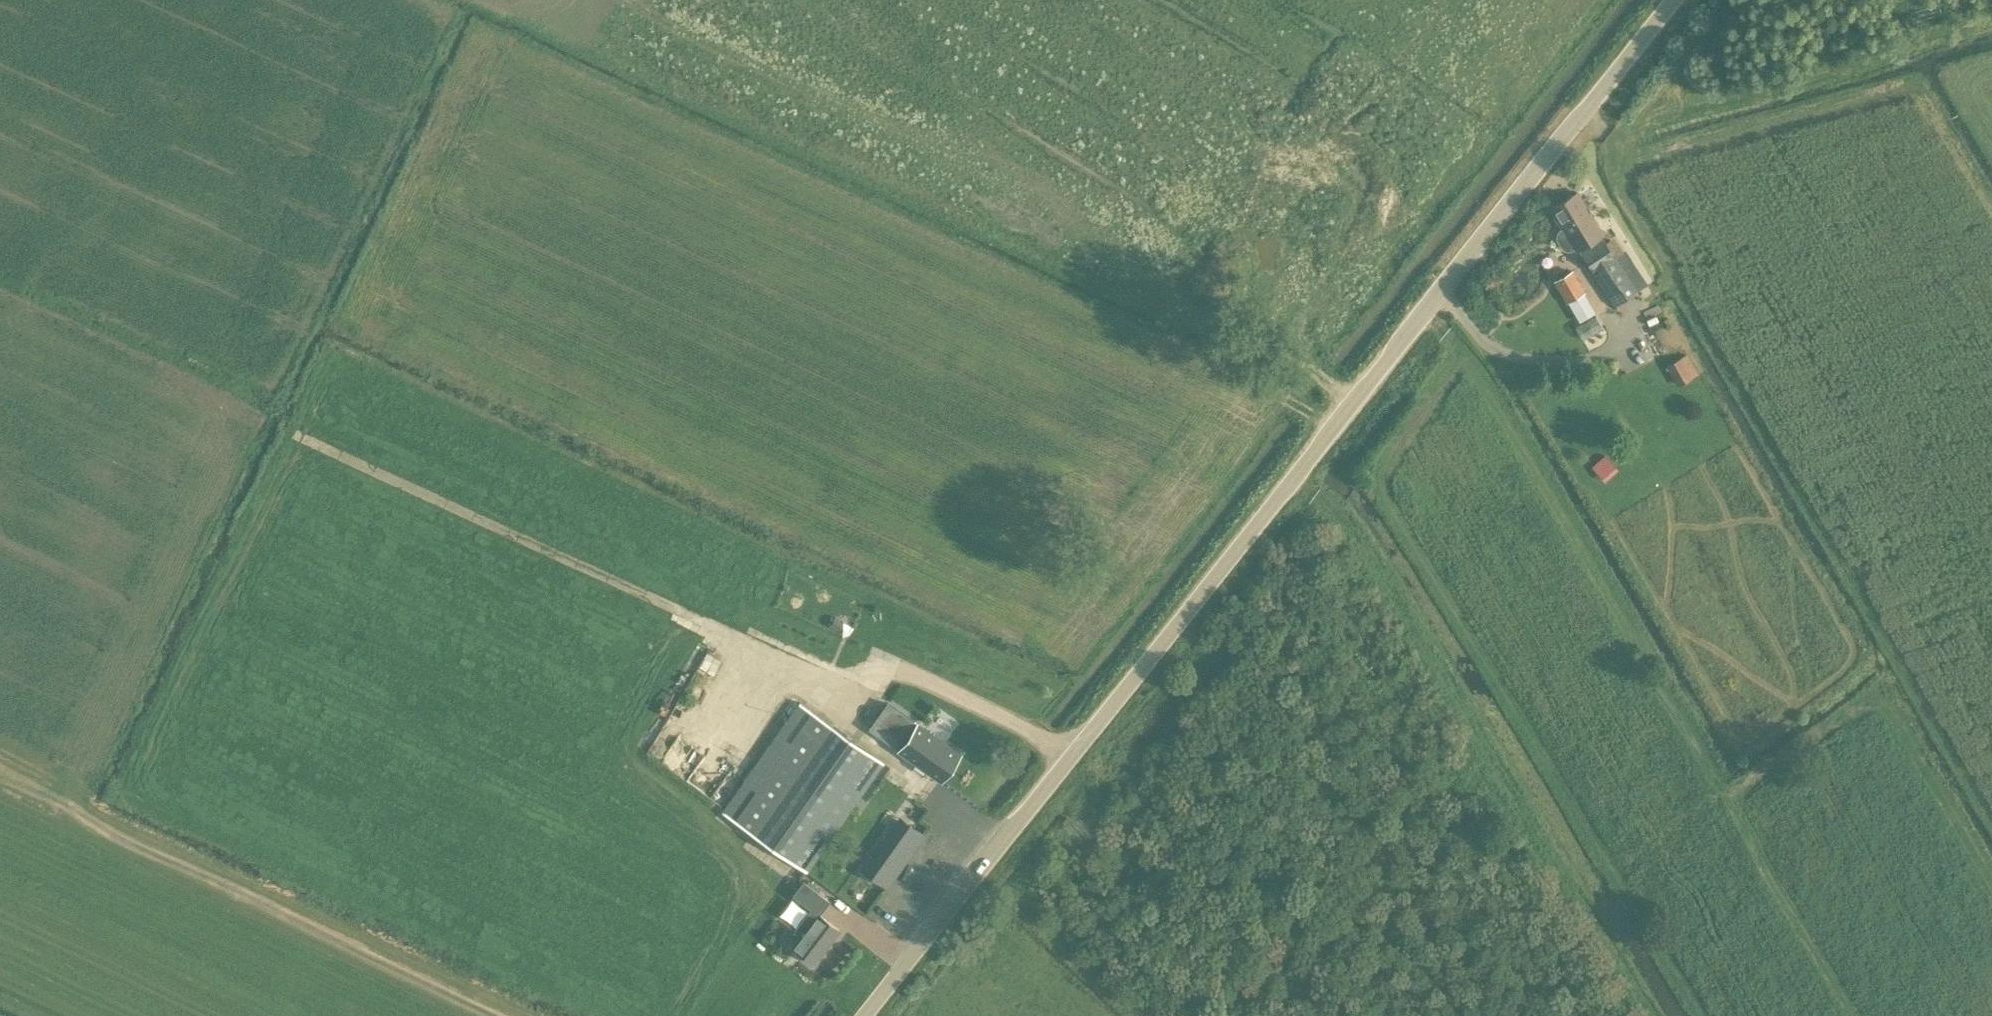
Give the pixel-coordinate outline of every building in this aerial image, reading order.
[(1577,251),(1579,250),(1583,257),(1602,244),(1606,241),(1603,236),(1604,235),(1578,193),(1551,209),(1562,227),(1559,229),(1557,233),(1556,237),(1557,241),(1561,247),(1564,250),(1568,251),(1572,250),(1575,248),(1577,251)] [(1602,244),(1583,257),(1615,306),(1634,293),(1602,244)] [(1574,269),(1554,281),(1566,302),(1586,290),(1574,269)] [(1585,293),(1565,306),(1578,326),(1598,313),(1585,293)] [(1681,356),(1665,366),(1678,386),(1693,376),(1681,356)] [(1605,454),(1591,466),(1605,482),(1619,469),(1605,454)] [(884,763),(833,726),(799,702),(722,811),(755,835),(806,872),(884,763)] [(887,703),(869,728),(941,779),(959,754),(887,703)] [(933,704),(926,717),(952,731),(959,719),(933,704)] [(893,831),(864,870),(887,887),(915,847),(893,831)] [(812,909),(799,924),(807,930),(794,947),(814,962),(839,930),(819,915),(830,899),(804,880),(793,895),(812,909)]
